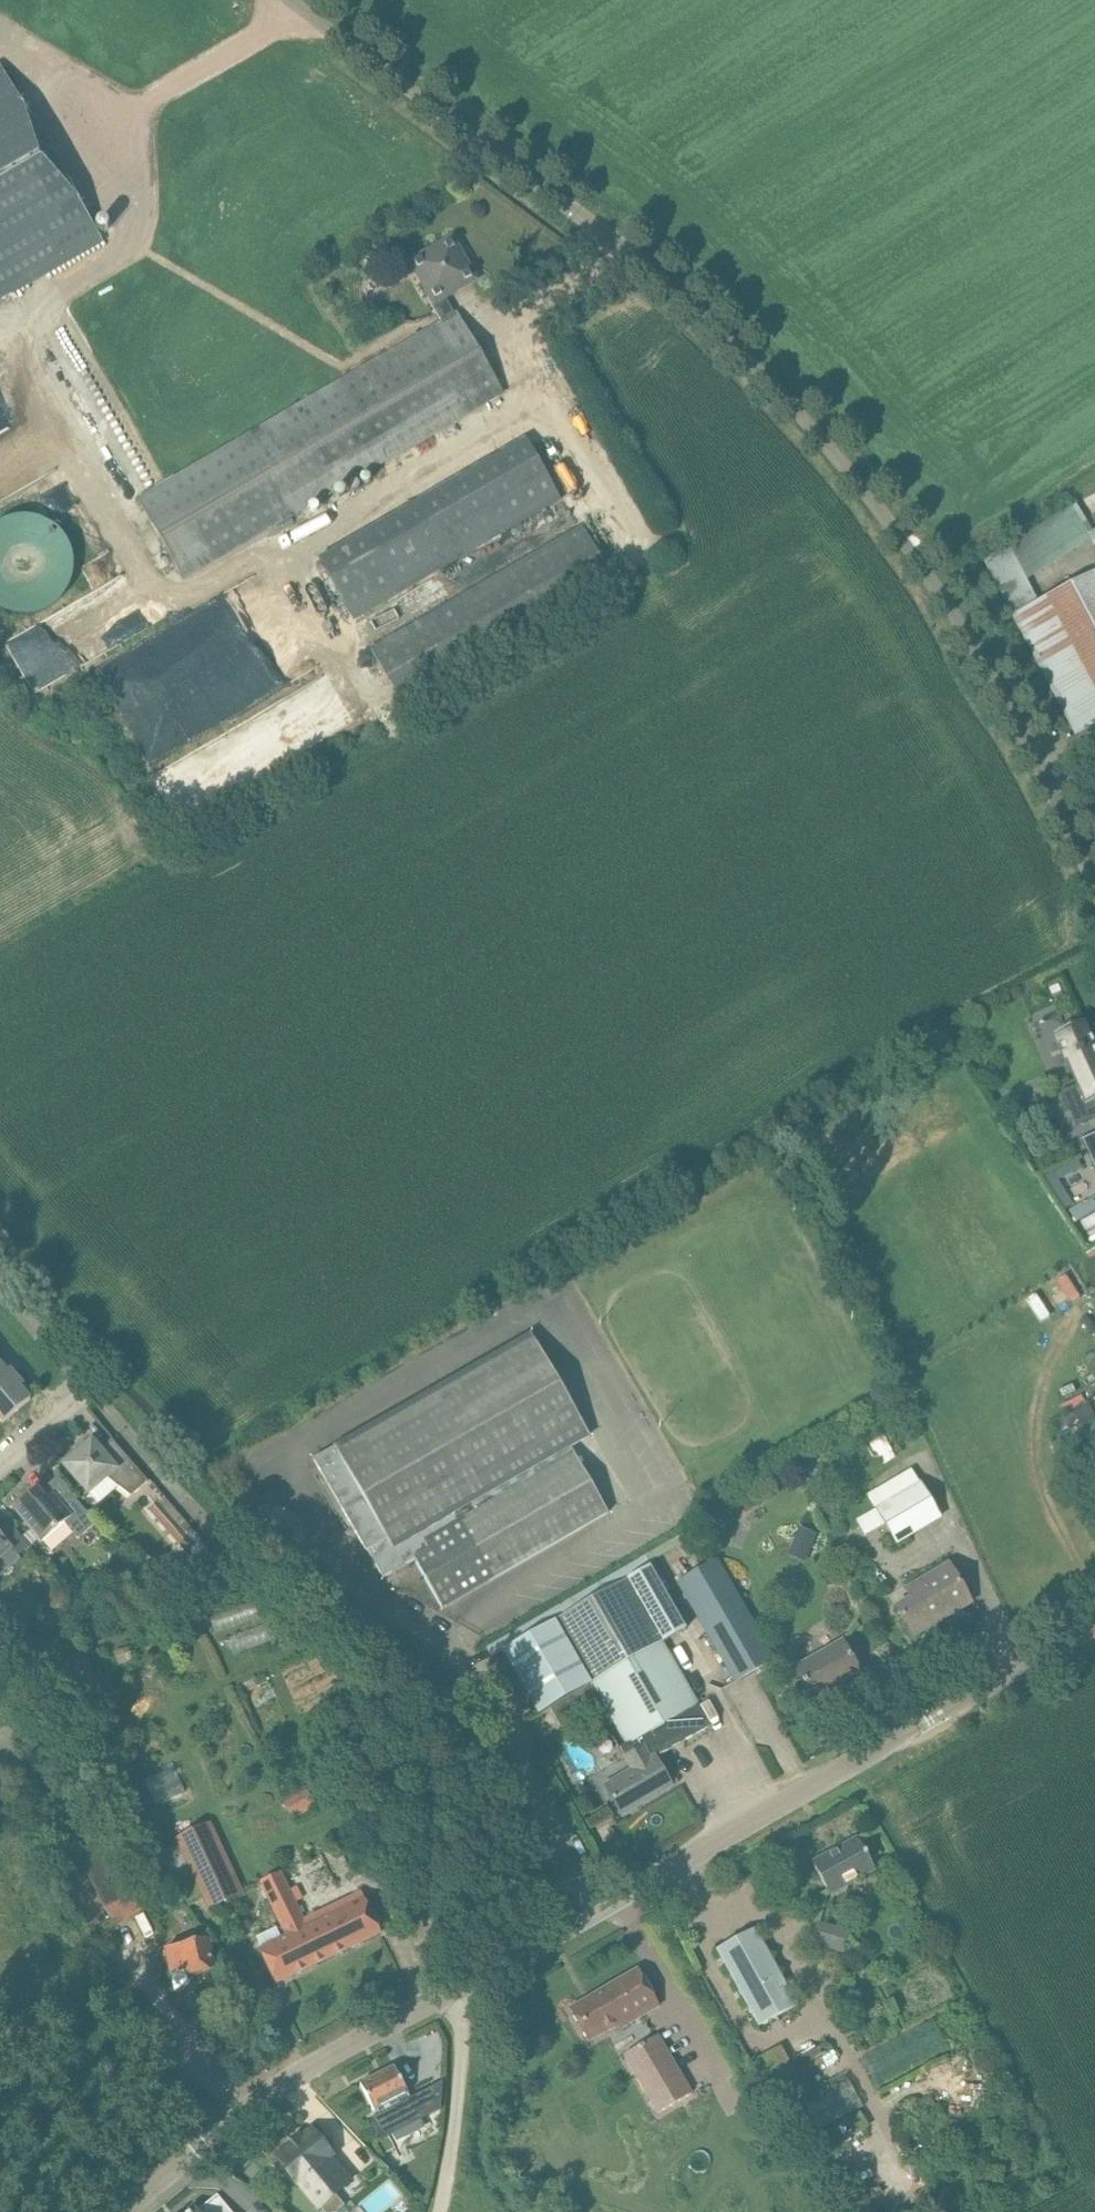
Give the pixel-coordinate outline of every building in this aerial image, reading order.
[(101,238),(1,68),(0,69),(0,298),(101,238)] [(472,279),(468,272),(451,242),(415,263),(433,294),(427,298),(442,323),(138,499),(185,579),(503,394),(457,314),(455,315),(444,295),(472,279)] [(529,442),(313,548),(357,639),(380,627),(383,635),(450,602),(433,568),(561,506),(529,442)] [(72,578),(73,569),(73,561),(72,553),(69,545),(64,537),(59,531),(52,526),(45,521),(37,519),(28,517),(20,517),(11,519),(3,522),(0,524),(0,608),(2,609),(9,612),(17,614),(25,615),(33,614),(41,612),(48,609),(55,605),(61,599),(66,593),(70,586),(72,578)] [(582,527),(371,648),(399,698),(611,576),(582,527)] [(1013,615),(1075,735),(1094,725),(1094,581),(1092,576),(1013,615)] [(121,710),(222,652),(199,612),(98,670),(121,710)] [(131,616),(98,638),(107,651),(140,629),(131,616)] [(1077,1086),(1061,1093),(1077,1126),(1094,1118),(1094,1048),(1085,1026),(1056,1039),(1077,1086)] [(1082,1140),(1094,1167),(1094,1134),(1082,1140)] [(443,1608),(444,1608),(609,1513),(570,1447),(590,1436),(531,1334),(314,1459),(367,1552),(368,1551),(383,1578),(414,1560),(443,1608)] [(17,1377),(14,1373),(10,1375),(0,1363),(0,1392),(17,1377)] [(0,1392),(0,1420),(3,1423),(31,1399),(18,1384),(21,1381),(17,1377),(0,1392)] [(1089,1404),(1056,1421),(1061,1431),(1079,1422),(1082,1429),(1061,1440),(1073,1464),(1094,1453),(1094,1416),(1089,1404)] [(127,1457),(112,1440),(100,1450),(92,1441),(80,1452),(77,1448),(65,1458),(68,1462),(64,1465),(88,1494),(107,1478),(131,1497),(148,1482),(127,1457)] [(896,1543),(940,1517),(920,1483),(876,1508),(896,1543)] [(42,1542),(64,1523),(78,1539),(96,1524),(67,1490),(56,1499),(52,1494),(46,1499),(37,1489),(14,1509),(28,1525),(42,1542)] [(188,1554),(195,1547),(157,1505),(150,1511),(188,1554)] [(6,1520),(0,1524),(0,1572),(29,1547),(6,1520)] [(817,1535),(801,1529),(796,1539),(813,1546),(817,1535)] [(644,1557),(488,1649),(494,1659),(504,1654),(556,1622),(593,1684),(602,1700),(609,1711),(618,1727),(627,1744),(637,1738),(651,1761),(655,1758),(711,1726),(687,1685),(663,1643),(628,1582),(651,1568),(644,1557)] [(679,1582),(736,1682),(775,1660),(717,1560),(679,1582)] [(148,1566),(151,1575),(172,1570),(170,1561),(148,1566)] [(119,1583),(133,1579),(129,1563),(115,1567),(119,1583)] [(897,1607),(902,1617),(913,1636),(930,1626),(928,1623),(950,1610),(952,1614),(971,1603),(949,1565),(906,1590),(912,1598),(897,1607)] [(651,1568),(628,1582),(663,1643),(686,1629),(653,1573),(651,1568)] [(64,1589),(48,1589),(48,1605),(64,1605),(64,1589)] [(556,1622),(504,1654),(538,1715),(550,1708),(593,1684),(556,1622)] [(861,1672),(845,1644),(797,1672),(816,1703),(833,1693),(831,1689),(861,1672)] [(593,1684),(550,1708),(560,1725),(590,1707),(602,1700),(593,1684)] [(602,1700),(590,1707),(596,1718),(609,1711),(602,1700)] [(633,1770),(606,1786),(622,1814),(624,1813),(622,1810),(635,1803),(637,1806),(671,1786),(655,1758),(651,1761),(637,1738),(627,1744),(620,1748),(633,1770)] [(316,1805),(305,1786),(282,1799),(293,1818),(316,1805)] [(575,1800),(584,1815),(593,1810),(585,1795),(575,1800)] [(140,1893),(130,1875),(141,1870),(124,1838),(103,1849),(87,1817),(69,1827),(78,1842),(72,1845),(114,1924),(140,1910),(133,1897),(140,1893)] [(208,1824),(178,1838),(181,1844),(205,1899),(210,1909),(240,1894),(208,1824)] [(875,1869),(868,1858),(857,1838),(813,1863),(830,1894),(875,1869)] [(287,1937),(282,1939),(276,1927),(256,1937),(262,1949),(260,1950),(276,1983),(381,1933),(361,1893),(303,1921),(281,1873),(261,1883),(287,1937)] [(798,2006),(766,1948),(755,1929),(716,1950),(759,2027),(798,2006)] [(836,1932),(831,1949),(845,1952),(849,1936),(836,1932)] [(166,1949),(167,1953),(172,1975),(186,1972),(187,1976),(215,1970),(210,1949),(208,1940),(166,1949)] [(570,2010),(581,2029),(589,2042),(615,2027),(617,2031),(660,2006),(639,1969),(570,2010)] [(692,2093),(658,2036),(625,2055),(658,2113),(692,2093)] [(443,2081),(441,2082),(441,2088),(431,2088),(411,2098),(395,2067),(360,2085),(374,2111),(376,2110),(379,2115),(372,2119),(383,2140),(389,2137),(419,2122),(418,2128),(440,2129),(443,2081)] [(320,2139),(313,2131),(278,2158),(279,2158),(300,2185),(320,2209),(353,2183),(334,2159),(334,2158),(319,2140),(320,2139)] [(383,2140),(377,2143),(383,2156),(395,2149),(389,2137),(383,2140)] [(218,2196),(198,2211),(231,2211),(218,2196)]
